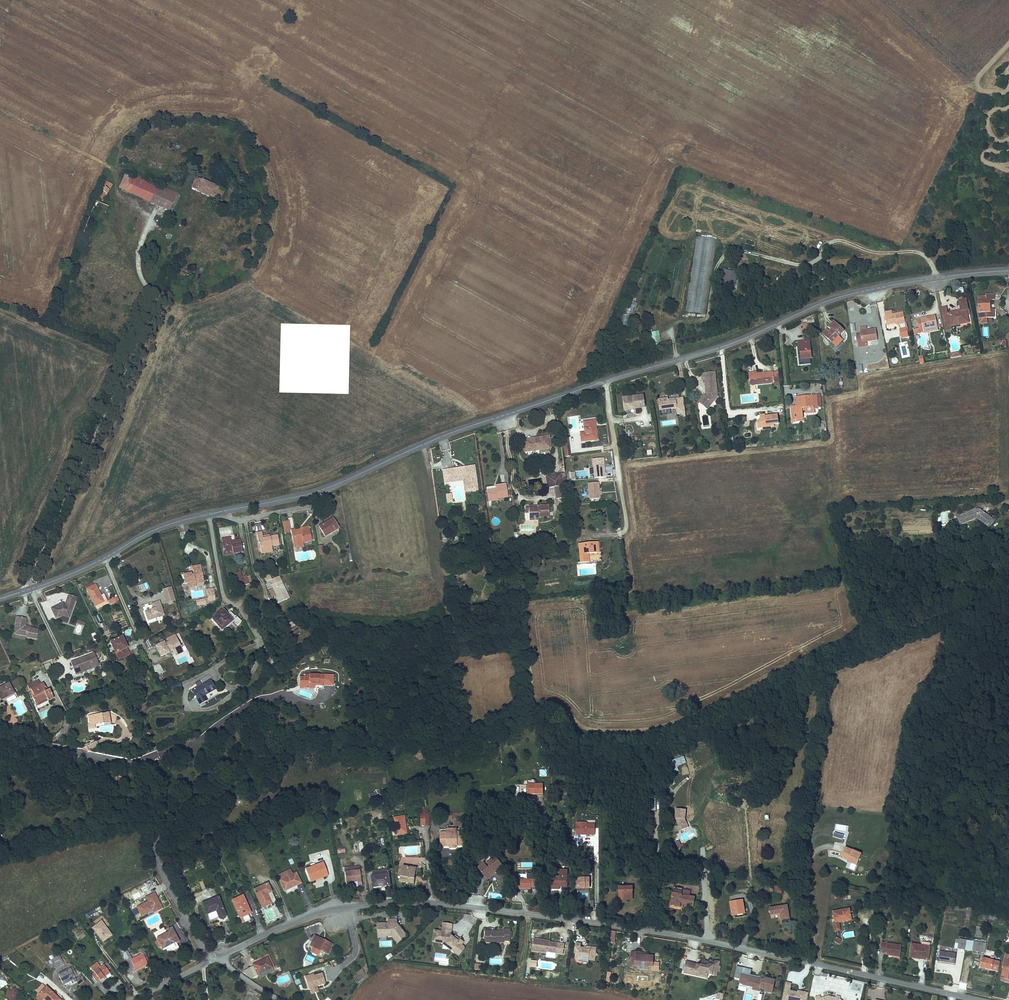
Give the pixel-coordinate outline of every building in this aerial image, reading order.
[(114,183),(121,186),(127,174),(119,171),(114,183)] [(132,171),(130,175),(150,184),(152,180),(132,171)] [(186,183),(213,196),(217,186),(191,173),(186,183)] [(127,174),(121,186),(165,205),(172,188),(152,180),(150,184),(130,175),(127,174)] [(101,176),(93,195),(99,197),(106,179),(101,176)] [(715,239),(695,237),(686,311),(707,313),(715,239)] [(170,263),(164,276),(167,277),(173,265),(170,263)] [(184,272),(187,267),(181,265),(179,268),(176,267),(174,271),(181,274),(182,271),(184,272)] [(736,284),(738,272),(723,269),(721,282),(736,284)] [(996,300),(999,300),(999,294),(991,294),(991,296),(991,299),(984,299),(983,299),(983,317),(998,317),(998,311),(995,311),(996,300)] [(949,314),(943,314),(946,329),(952,328),(951,326),(969,323),(967,311),(966,302),(959,303),(960,312),(949,314)] [(906,311),(896,313),(895,308),(888,309),(889,323),(895,322),(898,322),(899,324),(907,322),(906,311)] [(627,327),(629,316),(622,314),(619,325),(627,327)] [(919,331),(937,328),(935,317),(917,320),(919,331)] [(841,333),(846,328),(837,319),(832,324),(835,328),(833,329),(830,326),(826,331),(834,339),(835,339),(838,341),(844,336),(841,333)] [(863,341),(879,339),(878,327),(862,329),(862,331),(859,332),(860,344),(863,343),(863,341)] [(804,355),(814,354),(813,336),(802,337),(802,343),(803,343),(804,355)] [(752,379),(762,378),(762,376),(766,375),(767,378),(777,377),(778,381),(783,381),(781,366),(777,367),(777,369),(766,370),(765,367),(760,368),(759,366),(751,367),(752,379)] [(716,399),(722,391),(721,377),(710,378),(710,387),(707,391),(716,399)] [(628,407),(649,404),(648,391),(637,393),(638,394),(627,396),(628,407)] [(679,392),(680,394),(681,404),(681,407),(689,406),(687,391),(679,392)] [(823,391),(818,391),(798,392),(799,401),(794,402),(794,414),(806,414),(805,406),(805,403),(814,403),(814,406),(818,405),(819,405),(818,402),(824,401),(823,391)] [(663,406),(681,404),(680,394),(672,395),(671,393),(662,394),(663,406)] [(779,417),(784,416),(783,406),(775,407),(775,408),(770,409),(769,406),(763,407),(764,413),(762,414),(762,420),(779,419),(779,417)] [(583,438),(600,436),(598,416),(589,417),(590,423),(587,424),(588,428),(583,429),(583,438)] [(543,447),(557,444),(555,432),(543,434),(544,437),(542,438),(535,432),(527,441),(536,450),(540,445),(543,447)] [(575,452),(573,439),(566,440),(568,452),(575,452)] [(605,458),(592,458),(593,478),(605,478),(605,458)] [(483,486),(479,461),(458,464),(460,474),(470,473),(472,487),(483,486)] [(446,465),(448,479),(456,478),(455,464),(446,465)] [(469,487),(472,487),(470,473),(460,474),(458,464),(455,464),(456,478),(468,476),(469,487)] [(567,470),(556,471),(557,478),(552,478),(553,483),(560,482),(568,481),(567,474),(567,470)] [(511,493),(509,480),(500,481),(500,484),(491,485),(493,497),(502,495),(502,494),(511,493)] [(570,493),(568,481),(560,482),(562,495),(570,493)] [(588,483),(588,500),(600,500),(600,483),(588,483)] [(553,501),(543,502),(543,507),(540,507),(539,506),(535,506),(535,504),(531,505),(531,510),(534,510),(534,516),(545,515),(544,514),(554,513),(553,501)] [(979,515),(991,525),(996,518),(983,507),(977,507),(960,514),(963,522),(979,515)] [(339,526),(345,522),(339,514),(327,522),(333,532),(339,528),(339,526)] [(284,534),(291,532),(289,520),(282,522),(284,534)] [(309,538),(317,537),(315,526),(306,527),(306,525),(301,527),(301,525),(296,526),(298,538),(308,536),(309,538)] [(277,542),(284,541),(283,531),(275,533),(269,535),(267,529),(263,530),(264,539),(265,546),(277,544),(277,542)] [(229,536),(231,550),(238,548),(238,551),(249,549),(247,540),(238,542),(237,535),(229,536)] [(593,550),(605,548),(604,538),(586,541),(588,558),(594,557),(593,550)] [(319,556),(326,554),(323,545),(317,546),(319,556)] [(208,566),(199,567),(200,571),(198,572),(198,570),(188,572),(189,581),(202,578),(208,577),(208,579),(211,579),(208,566)] [(254,583),(252,575),(243,577),(245,586),(254,583)] [(286,602),(296,597),(287,578),(277,583),(286,602)] [(103,582),(95,586),(103,604),(111,599),(111,598),(108,592),(103,582)] [(139,592),(149,589),(147,582),(137,585),(139,592)] [(462,583),(455,585),(456,592),(464,590),(462,583)] [(222,597),(219,585),(213,586),(215,599),(222,597)] [(80,598),(72,596),(70,602),(69,603),(67,603),(66,601),(55,607),(60,615),(67,612),(74,614),(80,598)] [(155,618),(170,612),(165,598),(157,601),(159,606),(152,609),(155,618)] [(239,618),(245,622),(248,618),(242,613),(241,613),(236,608),(233,611),(230,608),(220,617),(230,627),(239,618)] [(44,636),(45,627),(38,625),(35,625),(35,624),(32,623),(33,616),(24,614),(22,624),(26,625),(25,632),(33,633),(33,634),(44,636)] [(297,628),(302,624),(300,619),(294,622),(297,628)] [(178,641),(187,637),(185,632),(176,636),(177,639),(178,641)] [(134,646),(135,645),(135,644),(130,634),(118,640),(120,645),(134,646)] [(192,648),(187,637),(178,641),(177,639),(173,642),(172,640),(163,645),(168,655),(181,649),(184,652),(192,648)] [(120,645),(126,657),(137,652),(134,646),(120,645)] [(100,650),(76,659),(81,672),(104,663),(100,650)] [(155,675),(164,672),(160,663),(152,666),(155,675)] [(334,677),(332,665),(311,670),(314,681),(318,679),(319,682),(325,681),(324,679),(334,677)] [(46,681),(44,677),(32,682),(34,687),(40,701),(51,696),(53,699),(59,696),(55,688),(52,688),(48,680),(46,681)] [(217,677),(198,688),(206,701),(213,697),(211,692),(222,686),(217,677)] [(15,681),(2,687),(7,697),(19,691),(15,681)] [(170,686),(172,691),(182,687),(180,683),(170,686)] [(53,699),(51,696),(40,701),(42,704),(53,699)] [(378,706),(383,708),(388,700),(382,698),(378,706)] [(38,708),(33,699),(30,701),(34,710),(38,708)] [(48,716),(47,713),(53,712),(52,708),(40,711),(41,717),(48,716)] [(113,713),(94,716),(95,724),(96,724),(100,724),(108,723),(109,724),(115,724),(113,713)] [(113,713),(115,724),(120,724),(122,716),(113,713)] [(670,760),(673,772),(678,771),(677,766),(686,764),(684,757),(670,760)] [(89,770),(91,764),(83,761),(81,768),(89,770)] [(125,774),(125,773),(119,772),(118,780),(124,782),(124,778),(130,779),(131,775),(125,774)] [(532,792),(547,791),(547,781),(531,782),(532,792)] [(691,826),(688,819),(689,810),(678,808),(677,817),(681,818),(679,822),(683,830),(691,826)] [(405,835),(414,833),(411,815),(401,817),(405,835)] [(576,835),(595,835),(595,823),(576,823),(576,835)] [(462,826),(459,827),(458,824),(457,824),(455,830),(447,831),(448,845),(471,843),(470,829),(463,829),(462,826)] [(349,839),(341,840),(342,847),(350,846),(349,839)] [(683,843),(682,839),(678,841),(681,848),(687,845),(685,842),(683,843)] [(858,862),(864,864),(868,850),(851,845),(847,856),(859,859),(858,862)] [(501,868),(507,861),(500,853),(491,861),(490,859),(484,865),(495,876),(502,869),(501,868)] [(332,872),(328,863),(312,869),(316,879),(332,872)] [(409,881),(423,884),(426,868),(411,866),(409,881)] [(564,866),(564,873),(555,873),(555,886),(563,885),(563,883),(571,882),(571,866),(564,866)] [(352,884),(367,881),(365,871),(350,873),(352,884)] [(333,875),(332,872),(316,879),(317,882),(333,875)] [(291,891),(307,883),(302,873),(286,881),(291,891)] [(396,887),(395,875),(380,877),(378,877),(379,888),(396,887)] [(535,886),(535,876),(523,877),(522,886),(535,886)] [(576,890),(590,890),(590,878),(576,878),(576,890)] [(636,894),(635,883),(621,883),(621,894),(636,894)] [(274,894),(277,892),(274,884),(261,890),(269,908),(278,904),(274,894)] [(687,903),(697,905),(699,895),(694,894),(695,889),(690,888),(689,894),(686,894),(688,886),(678,884),(675,902),(684,904),(684,900),(687,901),(687,903)] [(247,917),(257,912),(249,895),(239,901),(247,917)] [(232,915),(224,897),(208,903),(212,914),(221,910),(225,918),(227,919),(229,919),(230,918),(232,916),(232,915)] [(741,912),(748,910),(747,900),(734,902),(736,913),(741,913),(741,912)] [(785,919),(793,918),(791,905),(775,908),(776,914),(784,913),(785,919)] [(838,923),(855,919),(853,907),(836,911),(838,923)] [(85,915),(87,918),(95,913),(93,910),(85,915)] [(460,925),(462,915),(454,913),(452,921),(447,921),(445,928),(441,928),(441,932),(450,934),(453,937),(455,935),(460,938),(462,937),(465,941),(471,936),(473,933),(468,929),(467,931),(460,925)] [(391,932),(392,936),(399,935),(406,943),(413,937),(405,925),(405,919),(395,920),(395,925),(391,926),(391,924),(384,925),(385,933),(391,932)] [(101,921),(91,928),(102,943),(112,936),(101,921)] [(511,934),(518,935),(519,925),(511,924),(511,926),(494,925),(493,936),(511,938),(511,934)] [(975,935),(982,936),(983,928),(977,927),(975,935)] [(174,929),(157,938),(162,949),(179,940),(178,938),(174,929)] [(556,947),(564,948),(565,938),(556,937),(556,935),(542,934),(541,947),(555,949),(556,947)] [(460,938),(455,935),(453,937),(466,948),(474,939),(471,936),(465,941),(462,937),(460,938)] [(971,947),(972,938),(965,936),(963,946),(971,947)] [(980,939),(972,938),(971,947),(975,948),(978,948),(980,939)] [(340,947),(332,943),(330,945),(324,942),(320,939),(316,947),(319,949),(326,953),(334,957),(340,947)] [(605,950),(602,947),(603,943),(596,942),(596,945),(588,943),(588,940),(583,939),(582,950),(585,951),(583,954),(586,957),(588,955),(601,957),(602,952),(605,950)] [(980,939),(978,948),(990,950),(992,942),(980,939)] [(889,954),(903,955),(904,944),(885,942),(884,951),(889,951),(889,954)] [(914,956),(933,958),(934,945),(915,943),(914,956)] [(960,961),(961,951),(945,950),(943,959),(960,961)] [(649,952),(638,951),(637,958),(642,959),(642,963),(647,964),(648,965),(652,966),(653,964),(659,965),(660,955),(654,955),(648,954),(649,952)] [(133,970),(148,961),(143,952),(132,958),(128,952),(124,954),(133,970)] [(60,969),(68,963),(66,958),(63,960),(61,956),(54,960),(60,969)] [(988,956),(986,965),(1002,968),(1005,959),(988,956)] [(260,966),(256,968),(260,976),(265,975),(279,969),(274,958),(259,964),(260,966)] [(713,977),(714,974),(722,976),(724,971),(725,972),(726,967),(725,967),(726,962),(721,961),(720,963),(716,962),(716,965),(708,963),(707,966),(701,964),(701,963),(693,961),(690,973),(694,974),(697,972),(697,970),(706,972),(705,975),(713,977)] [(105,979),(115,971),(108,962),(98,969),(99,971),(96,973),(101,979),(103,977),(105,979)] [(773,994),(775,980),(764,978),(751,976),(752,969),(736,967),(734,979),(740,980),(738,990),(746,991),(746,987),(753,988),(752,991),(773,994)] [(68,984),(80,977),(75,968),(63,975),(68,984)] [(256,976),(257,978),(260,976),(256,968),(252,969),(256,976)] [(281,973),(279,969),(265,975),(266,979),(281,973)] [(712,978),(713,977),(705,975),(706,972),(697,970),(697,972),(694,974),(712,978)] [(328,974),(322,976),(322,979),(314,981),(317,991),(332,986),(328,974)] [(853,980),(850,991),(862,993),(864,983),(853,980)] [(808,993),(790,990),(792,983),(785,982),(782,999),(807,999),(808,993)] [(52,987),(42,997),(44,999),(48,999),(50,999),(51,999),(65,999),(52,987)]
